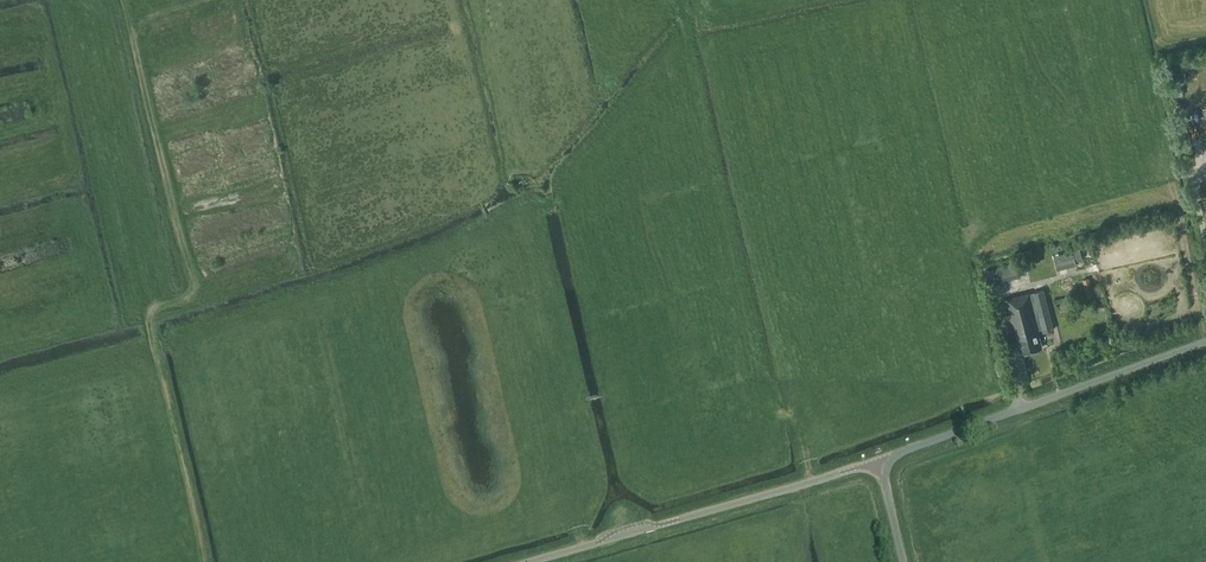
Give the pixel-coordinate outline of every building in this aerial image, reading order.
[(1179,133),(1188,131),(1186,124),(1178,126),(1179,133)] [(1057,268),(1084,260),(1080,245),(1053,252),(1057,268)] [(1094,296),(1089,277),(1083,279),(1087,297),(1094,296)] [(1034,292),(1034,291),(1006,298),(1004,299),(1013,338),(1009,339),(1011,349),(1019,347),(1020,352),(1042,347),(1038,332),(1053,328),(1043,290),(1034,292)]
